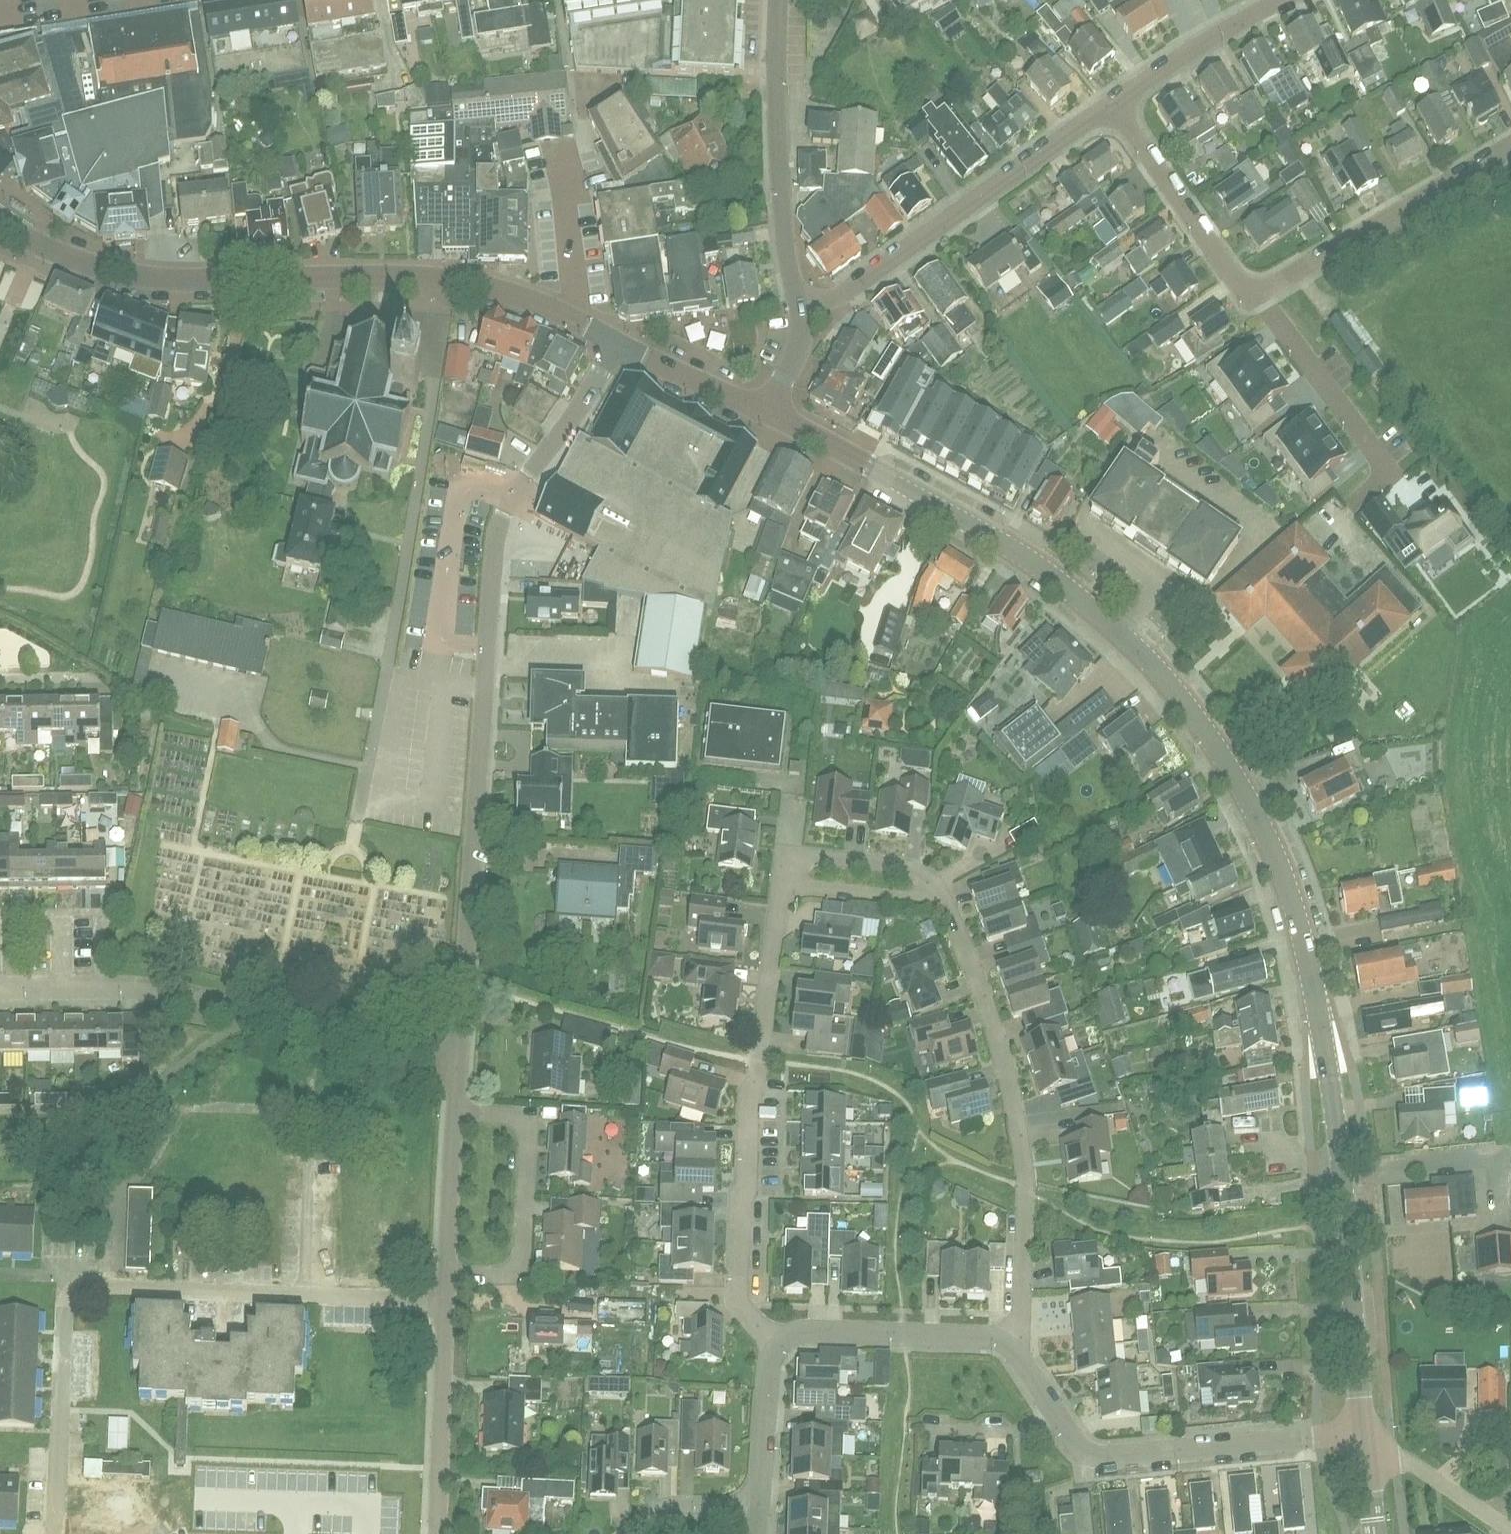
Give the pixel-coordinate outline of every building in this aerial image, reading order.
[(222,89),(308,73),(292,0),(287,0),(204,15),(217,90),(222,89)] [(216,11),(262,0),(214,0),(216,11)] [(335,0),(303,0),(316,79),(347,74),(335,0)] [(347,74),(386,68),(380,28),(375,29),(370,0),(335,0),(347,74)] [(427,0),(400,0),(402,12),(415,9),(416,18),(429,15),(427,0)] [(429,15),(444,13),(442,5),(457,2),(456,0),(427,0),(429,15)] [(550,46),(546,19),(533,21),(531,7),(527,8),(526,0),(486,0),(489,15),(473,17),(476,37),(528,28),(531,49),(550,46)] [(566,22),(569,22),(576,70),(647,74),(672,75),(672,76),(740,79),(744,0),(562,0),(566,22)] [(901,13),(926,0),(894,0),(901,13)] [(1093,27),(1080,11),(1085,8),(1078,0),(1064,0),(1053,9),(1064,24),(1062,26),(1070,37),(1076,32),(1101,65),(1114,55),(1093,27)] [(1138,4),(1129,10),(1122,0),(1116,0),(1107,6),(1103,0),(1086,0),(1098,17),(1109,9),(1132,42),(1157,25),(1169,17),(1157,0),(1136,0),(1138,4)] [(1380,37),(1390,32),(1386,24),(1379,9),(1369,14),(1363,0),(1357,0),(1338,9),(1352,38),(1365,32),(1372,46),(1382,42),(1380,37)] [(1424,24),(1430,37),(1454,27),(1452,21),(1443,0),(1401,0),(1405,10),(1416,5),(1424,24)] [(1508,19),(1501,3),(1502,3),(1501,0),(1487,0),(1490,8),(1477,13),(1484,29),(1508,19)] [(950,5),(949,6),(931,19),(943,36),(962,22),(951,6),(950,5)] [(1070,37),(1062,26),(1046,5),(1036,13),(1043,22),(1041,26),(1046,32),(1051,32),(1065,51),(1068,48),(1089,74),(1101,65),(1076,32),(1070,37)] [(469,14),(456,15),(459,35),(472,33),(469,14)] [(395,45),(408,42),(403,15),(390,17),(395,45)] [(199,16),(120,28),(140,101),(162,94),(168,146),(169,146),(205,141),(212,129),(211,89),(199,16)] [(80,33),(81,20),(63,19),(62,32),(80,33)] [(1509,40),(1510,39),(1510,23),(1509,20),(1478,38),(1501,80),(1504,78),(1510,90),(1510,43),(1509,40)] [(1302,62),(1316,55),(1322,69),(1327,80),(1348,70),(1345,63),(1336,44),(1325,49),(1311,21),(1287,32),(1302,62)] [(140,101),(120,28),(87,33),(87,34),(41,41),(42,44),(51,76),(64,121),(140,101)] [(42,44),(41,41),(38,42),(35,31),(27,32),(0,37),(0,55),(42,44)] [(1476,72),(1491,64),(1477,38),(1463,46),(1476,72)] [(1026,51),(1036,63),(1030,68),(1035,74),(1027,81),(1050,108),(1069,91),(1046,65),(1055,57),(1039,40),(1026,51)] [(64,121),(51,76),(42,44),(0,55),(0,133),(11,130),(10,129),(19,127),(16,115),(14,116),(13,111),(23,108),(30,131),(64,121)] [(1242,57),(1244,61),(1240,63),(1254,88),(1268,81),(1282,105),(1292,99),(1297,108),(1308,102),(1303,93),(1289,69),(1280,74),(1263,45),(1242,57)] [(1348,57),(1347,58),(1354,70),(1355,70),(1362,83),(1366,88),(1383,79),(1380,73),(1382,72),(1368,46),(1348,57)] [(1303,63),(1306,80),(1319,78),(1315,60),(1303,63)] [(1447,88),(1433,63),(1419,70),(1432,96),(1447,88)] [(1245,129),(1252,125),(1256,132),(1262,127),(1258,121),(1265,117),(1250,94),(1241,100),(1222,70),(1199,84),(1215,110),(1222,106),(1230,119),(1237,115),(1245,129)] [(518,135),(496,140),(495,127),(532,124),(534,141),(558,138),(556,121),(569,120),(564,73),(484,80),(449,84),(452,105),(426,108),(408,110),(410,128),(410,184),(412,183),(415,222),(443,222),(442,239),(442,251),(476,251),(476,261),(497,261),(526,262),(526,239),(527,179),(518,135)] [(1500,110),(1488,90),(1491,88),(1482,73),(1451,91),(1460,106),(1464,104),(1475,124),(1478,123),(1479,125),(1482,126),(1488,122),(1488,120),(1487,117),(1500,110)] [(628,78),(627,95),(695,98),(696,80),(628,78)] [(968,132),(929,82),(927,78),(916,86),(918,90),(933,109),(904,131),(916,146),(927,138),(961,181),(989,159),(988,158),(996,152),(976,126),(968,132)] [(345,98),(371,94),(369,82),(343,86),(345,98)] [(412,84),(399,87),(404,108),(417,106),(412,84)] [(1016,93),(1008,100),(997,86),(986,96),(998,109),(1019,134),(1038,117),(1016,93)] [(1394,88),(1393,88),(1383,95),(1395,116),(1407,109),(1394,88)] [(171,164),(169,146),(168,146),(162,94),(140,101),(64,121),(30,131),(11,136),(18,162),(13,163),(19,182),(23,181),(26,192),(32,191),(58,210),(53,217),(70,228),(74,221),(102,237),(102,239),(103,242),(115,241),(115,246),(127,245),(126,236),(134,235),(134,239),(135,239),(146,238),(144,213),(163,211),(158,167),(171,164)] [(1196,142),(1215,129),(1198,103),(1191,107),(1182,95),(1159,110),(1177,137),(1187,131),(1194,141),(1184,147),(1193,161),(1204,154),(1196,142)] [(602,200),(608,239),(613,275),(612,275),(618,317),(627,323),(673,316),(669,294),(668,294),(665,280),(663,280),(658,248),(714,240),(713,239),(713,238),(707,239),(705,229),(682,186),(677,187),(662,159),(663,158),(623,96),(589,118),(623,185),(625,197),(602,200)] [(1438,148),(1459,135),(1437,99),(1417,111),(1438,148)] [(1019,134),(998,109),(979,125),(1000,150),(1019,134)] [(873,181),(877,117),(842,114),(814,112),(814,119),(809,118),(808,134),(813,135),(812,141),(840,143),(837,177),(825,176),(823,191),(823,196),(841,228),(852,221),(864,212),(877,230),(883,238),(901,226),(904,223),(873,181)] [(695,186),(735,164),(706,113),(670,133),(670,134),(660,139),(666,150),(669,148),(677,162),(680,160),(695,186)] [(1283,146),(1296,138),(1281,114),(1268,122),(1283,146)] [(1322,159),(1341,190),(1349,185),(1356,197),(1377,184),(1362,159),(1364,158),(1361,153),(1371,148),(1356,120),(1342,128),(1350,142),(1322,159)] [(1390,129),(1391,131),(1387,134),(1393,144),(1385,149),(1397,170),(1421,155),(1409,134),(1407,135),(1400,123),(1390,129)] [(573,137),(572,127),(562,128),(563,138),(573,137)] [(201,169),(212,167),(212,164),(227,163),(225,139),(210,141),(210,145),(198,146),(201,169)] [(1058,182),(1075,207),(1100,189),(1097,184),(1119,168),(1105,148),(1082,164),(1084,167),(1074,175),(1072,172),(1058,182)] [(381,175),(380,175),(370,176),(370,162),(355,162),(355,177),(357,232),(383,231),(402,230),(399,174),(398,174),(397,150),(380,151),(381,175)] [(798,191),(823,191),(825,176),(825,153),(798,154),(798,191)] [(912,179),(911,177),(924,168),(917,159),(882,184),(890,195),(889,195),(907,221),(930,205),(912,179)] [(1232,173),(1238,181),(1215,196),(1229,216),(1241,208),(1242,209),(1268,191),(1250,164),(1248,162),(1241,167),(1232,173)] [(227,171),(227,163),(212,164),(212,167),(213,173),(227,171)] [(1286,187),(1306,174),(1298,163),(1279,176),(1286,187)] [(342,234),(332,193),(335,191),(332,178),(328,175),(314,179),(312,182),(306,182),(306,184),(302,167),(285,171),(291,191),(290,192),(302,239),(303,243),(320,239),(342,234)] [(1305,181),(1291,190),(1307,214),(1321,205),(1305,181)] [(217,184),(202,186),(206,224),(230,221),(227,187),(218,188),(217,184)] [(206,224),(202,186),(188,187),(188,191),(180,192),(183,226),(206,224)] [(268,203),(269,209),(262,210),(262,208),(262,203),(260,200),(255,199),(247,200),(245,187),(231,188),(234,220),(248,219),(250,239),(252,250),(255,250),(255,253),(266,252),(265,248),(269,248),(269,244),(287,242),(287,239),(282,201),(268,203)] [(1128,189),(1109,203),(1100,209),(1100,210),(1097,212),(1116,239),(1117,240),(1119,239),(1121,238),(1130,232),(1125,226),(1144,212),(1128,189)] [(860,255),(841,228),(823,196),(816,196),(800,214),(799,221),(805,237),(811,245),(809,256),(825,277),(829,278),(860,255)] [(1259,253),(1299,225),(1283,201),(1243,229),(1259,253)] [(1083,203),(1056,221),(1065,233),(1092,215),(1083,203)] [(1025,235),(1035,229),(1027,216),(1017,222),(1025,235)] [(1173,246),(1172,245),(1174,244),(1175,241),(1173,239),(1169,232),(1166,232),(1164,233),(1159,226),(1141,239),(1136,242),(1141,249),(1125,260),(1138,279),(1154,267),(1151,262),(1173,246)] [(753,230),(731,233),(732,246),(754,243),(753,230)] [(1013,248),(1006,239),(1006,238),(1005,239),(967,265),(986,291),(1023,265),(1030,275),(1042,266),(1023,240),(1013,248)] [(703,258),(717,256),(714,240),(658,248),(663,280),(665,280),(668,294),(669,294),(673,316),(712,310),(703,258)] [(1093,259),(1092,259),(1105,277),(1123,264),(1119,259),(1124,256),(1115,243),(1093,259)] [(1178,303),(1198,289),(1181,266),(1162,280),(1162,281),(1151,289),(1158,299),(1169,291),(1178,303)] [(986,359),(993,353),(973,326),(975,324),(961,305),(967,301),(941,267),(915,282),(956,338),(965,331),(986,359)] [(730,308),(757,304),(753,272),(741,274),(740,268),(725,270),(726,276),(725,276),(730,308)] [(76,319),(66,342),(79,348),(90,323),(84,320),(95,295),(56,278),(44,305),(76,319)] [(1133,307),(1130,303),(1147,291),(1139,280),(1122,292),(1096,310),(1107,325),(1133,307)] [(1053,311),(1073,298),(1063,282),(1043,296),(1053,311)] [(923,313),(922,314),(909,294),(901,299),(896,292),(873,308),(891,335),(893,333),(898,341),(920,326),(924,332),(930,324),(923,313)] [(168,319),(138,308),(108,297),(98,322),(92,340),(101,344),(95,361),(109,366),(115,349),(135,356),(129,373),(141,377),(133,396),(148,401),(156,382),(162,366),(165,345),(168,320),(168,319)] [(1217,336),(1229,328),(1216,309),(1203,318),(1200,313),(1189,320),(1192,324),(1191,325),(1195,330),(1180,340),(1196,364),(1224,345),(1217,336)] [(501,357),(513,320),(488,312),(476,348),(501,357)] [(845,333),(829,363),(852,377),(856,369),(857,369),(879,328),(864,313),(857,316),(847,335),(845,333)] [(1185,331),(1178,321),(1174,315),(1147,335),(1151,341),(1154,345),(1157,350),(1185,331)] [(1340,315),(1330,322),(1351,351),(1361,344),(1359,342),(1340,315)] [(181,320),(180,321),(168,320),(165,345),(177,346),(177,347),(209,351),(213,324),(181,320)] [(533,369),(553,333),(513,320),(501,357),(522,364),(516,383),(525,387),(534,370),(533,369)] [(940,368),(963,351),(944,325),(921,342),(940,368)] [(586,352),(568,342),(554,334),(534,369),(544,375),(543,378),(547,381),(550,384),(548,389),(561,397),(586,352)] [(303,445),(306,446),(303,460),(299,459),(294,481),(325,488),(320,511),(327,512),(332,493),(335,491),(339,495),(344,496),(351,495),(356,491),(358,486),(360,476),(372,479),(372,477),(388,481),(392,464),(396,465),(396,466),(397,466),(410,413),(408,412),(408,414),(399,412),(404,391),(415,394),(420,369),(404,365),(404,361),(401,359),(399,358),(401,352),(385,348),(386,342),(367,337),(365,344),(348,340),(347,341),(348,342),(346,351),(334,349),(334,351),(335,351),(330,371),(324,370),(323,372),(312,369),(307,372),(303,388),(314,391),(301,445),(303,446),(303,445)] [(71,371),(74,364),(80,348),(79,348),(66,342),(64,347),(73,351),(70,358),(59,354),(52,374),(65,379),(68,370),(71,371)] [(205,387),(209,351),(177,347),(177,346),(165,345),(162,366),(160,382),(157,382),(157,387),(155,387),(149,410),(147,418),(164,423),(173,391),(164,388),(165,383),(205,387)] [(94,353),(80,348),(74,364),(88,369),(94,353)] [(464,374),(471,355),(452,349),(445,368),(464,374)] [(1229,401),(1270,371),(1266,366),(1269,363),(1260,350),(1257,353),(1254,350),(1236,363),(1228,352),(1205,369),(1229,401)] [(862,381),(865,374),(857,369),(856,369),(852,377),(829,363),(810,398),(846,417),(865,382),(862,381)] [(1018,498),(1041,458),(1046,447),(940,389),(942,386),(933,381),(906,366),(899,379),(898,378),(889,394),(891,394),(896,394),(901,394),(906,395),(911,396),(915,399),(905,418),(900,419),(895,420),(891,422),(887,424),(883,428),(891,432),(885,443),(1011,512),(1018,498)] [(1267,405),(1286,392),(1283,388),(1286,386),(1277,373),(1274,376),(1270,371),(1229,401),(1253,433),(1276,416),(1267,405)] [(661,396),(662,397),(663,395),(625,375),(622,380),(589,442),(588,443),(626,464),(636,444),(661,396)] [(874,398),(883,384),(873,379),(865,393),(874,398)] [(88,401),(36,380),(32,391),(48,398),(53,406),(58,408),(67,406),(83,412),(88,401)] [(541,427),(558,402),(527,385),(514,410),(541,427)] [(684,408),(662,397),(661,396),(636,444),(730,495),(757,445),(731,431),(730,433),(710,422),(711,421),(685,407),(684,408)] [(1156,431),(1164,421),(1134,396),(1121,397),(1112,401),(1104,407),(1140,437),(1149,426),(1156,431)] [(499,462),(506,438),(488,433),(493,413),(478,408),(472,429),(466,453),(499,462)] [(1289,469),(1328,439),(1313,418),(1294,432),(1286,421),(1263,438),(1273,451),(1275,449),(1289,469)] [(1056,456),(1067,446),(1058,436),(1047,446),(1056,456)] [(721,512),(730,495),(636,444),(626,464),(588,443),(589,442),(579,437),(557,478),(556,478),(550,489),(549,488),(540,504),(541,505),(535,516),(599,550),(582,583),(584,584),(604,588),(603,592),(617,594),(645,599),(706,609),(712,610),(732,518),(721,512)] [(1326,474),(1344,460),(1328,439),(1289,469),(1304,488),(1301,489),(1311,502),(1334,485),(1326,474)] [(157,450),(148,484),(178,492),(188,458),(157,450)] [(1235,533),(1219,522),(1196,506),(1174,490),(1152,475),(1159,465),(1158,464),(1142,453),(1132,469),(1125,464),(1092,512),(1115,527),(1137,543),(1160,559),(1183,574),(1205,590),(1238,542),(1232,538),(1235,533)] [(774,456),(751,501),(745,513),(762,522),(751,556),(755,557),(773,564),(788,519),(787,519),(809,474),(774,456)] [(1248,476),(1233,456),(1218,466),(1239,483),(1248,476)] [(487,466),(464,458),(461,468),(484,475),(487,466)] [(1055,459),(1046,469),(1057,478),(1066,468),(1055,459)] [(851,500),(848,498),(850,495),(825,482),(823,486),(820,484),(801,522),(804,523),(798,535),(815,544),(804,566),(817,571),(819,564),(832,539),(839,525),(851,500)] [(1056,527),(1074,498),(1049,482),(1029,514),(1045,524),(1047,521),(1056,527)] [(1281,505),(1267,486),(1254,496),(1272,512),(1281,505)] [(1472,542),(1444,503),(1430,513),(1428,511),(1403,530),(1389,511),(1370,525),(1392,555),(1411,541),(1425,559),(1445,544),(1454,555),(1472,542)] [(849,530),(839,525),(832,539),(819,564),(817,571),(812,583),(821,588),(834,564),(841,568),(843,564),(869,577),(879,556),(894,564),(901,551),(890,545),(900,526),(862,505),(849,530)] [(334,514),(327,512),(320,511),(300,506),(291,548),(279,549),(275,564),(326,576),(327,570),(348,575),(357,538),(337,534),(337,526),(331,524),(334,514)] [(155,514),(149,542),(164,546),(171,518),(155,514)] [(1313,706),(1407,623),(1406,623),(1421,609),(1401,586),(1386,599),(1378,591),(1364,604),(1356,595),(1328,619),(1308,595),(1325,580),(1317,571),(1324,565),(1296,533),(1219,600),(1247,632),(1265,616),(1302,658),(1285,674),(1313,706)] [(952,584),(960,589),(972,570),(945,552),(938,547),(927,562),(930,563),(918,581),(906,619),(922,623),(931,590),(935,584),(947,592),(952,584)] [(794,616),(801,606),(811,582),(812,583),(817,571),(804,566),(778,555),(769,593),(772,594),(773,607),(794,616)] [(617,606),(617,594),(603,592),(604,588),(584,584),(583,605),(617,606)] [(579,595),(529,593),(527,621),(560,622),(560,615),(577,616),(579,595)] [(1022,617),(1028,609),(1005,593),(986,620),(1001,631),(1000,636),(1000,641),(1000,646),(1000,652),(1002,657),(1005,659),(1031,624),(1022,617)] [(976,605),(964,598),(962,597),(949,618),(962,627),(976,605)] [(345,634),(352,603),(351,603),(335,598),(330,617),(327,630),(345,634)] [(692,682),(703,610),(656,603),(657,602),(642,600),(631,674),(692,682)] [(885,611),(874,648),(895,654),(906,617),(885,611)] [(148,625),(142,649),(132,694),(143,696),(153,652),(154,652),(260,676),(271,629),(244,623),(242,631),(162,613),(159,627),(148,625)] [(323,632),(320,645),(320,646),(341,651),(345,637),(323,632)] [(1075,682),(1090,667),(1059,635),(1044,650),(1045,650),(1025,674),(1059,701),(1075,681),(1075,682)] [(627,705),(576,704),(576,700),(580,701),(581,684),(535,683),(533,729),(546,729),(546,753),(625,755),(625,769),(676,771),(678,705),(627,703),(627,705)] [(305,688),(304,699),(318,701),(320,690),(305,688)] [(984,688),(955,708),(968,726),(997,707),(984,688)] [(883,730),(888,702),(860,697),(856,725),(883,730)] [(75,746),(75,699),(66,699),(64,701),(64,703),(51,703),(51,747),(52,747),(52,739),(65,739),(65,746),(75,746)] [(85,699),(75,699),(75,746),(86,746),(86,734),(100,734),(100,754),(113,754),(113,726),(100,726),(100,703),(87,703),(87,701),(85,699)] [(28,747),(27,703),(3,703),(4,734),(17,734),(17,747),(28,747)] [(51,747),(51,703),(27,703),(28,747),(38,747),(51,747)] [(1022,774),(1060,745),(1031,707),(993,736),(1022,774)] [(777,773),(783,717),(706,709),(700,764),(777,773)] [(1149,764),(1161,755),(1144,732),(1143,733),(1128,714),(1096,738),(1114,762),(1122,756),(1138,777),(1137,778),(1140,783),(1155,772),(1149,764)] [(233,752),(239,725),(222,721),(221,728),(217,750),(233,752)] [(1076,753),(1091,742),(1084,732),(1069,743),(1076,753)] [(562,799),(562,783),(563,775),(571,775),(572,761),(559,760),(559,759),(533,758),(532,775),(532,782),(517,782),(516,814),(561,816),(570,816),(570,799),(562,799)] [(1315,815),(1358,794),(1342,761),(1299,783),(1315,815)] [(800,765),(790,764),(789,774),(799,775),(800,765)] [(28,778),(28,790),(44,790),(44,778),(37,778),(37,774),(28,774),(28,778)] [(76,789),(76,777),(60,777),(60,790),(76,789)] [(92,777),(76,777),(76,789),(92,789),(92,777)] [(28,790),(28,778),(12,778),(12,790),(28,790)] [(905,836),(909,807),(923,809),(926,784),(901,781),(899,796),(880,793),(875,833),(905,836)] [(848,793),(848,786),(818,782),(813,826),(843,829),(844,821),(866,823),(869,795),(848,793)] [(1170,790),(1167,785),(1134,805),(1143,820),(1154,813),(1156,816),(1164,828),(1196,807),(1189,797),(1194,793),(1187,782),(1182,785),(1181,783),(1170,790)] [(980,800),(949,790),(943,807),(946,808),(935,840),(963,849),(969,832),(992,840),(1001,814),(978,806),(980,800)] [(72,807),(72,795),(56,796),(56,807),(72,807)] [(117,795),(105,795),(89,795),(89,807),(105,807),(117,807),(117,795)] [(24,796),(8,796),(8,808),(24,808),(24,796)] [(56,807),(56,796),(40,796),(41,807),(56,807)] [(749,870),(754,828),(734,825),(736,812),(707,808),(705,832),(720,834),(717,866),(749,870)] [(1029,817),(1003,830),(1010,846),(1037,833),(1029,817)] [(1152,845),(1153,845),(1159,859),(1160,862),(1172,890),(1184,884),(1197,877),(1198,878),(1225,865),(1224,864),(1220,866),(1200,823),(1152,845)] [(8,836),(0,836),(0,889),(9,889),(8,836)] [(33,889),(32,857),(19,857),(19,836),(8,836),(9,889),(33,889)] [(81,889),(80,857),(66,857),(66,838),(56,838),(56,844),(57,889),(81,889)] [(1135,852),(1128,840),(1104,853),(1110,865),(1135,852)] [(57,889),(56,844),(46,844),(46,857),(32,857),(33,889),(57,889)] [(94,857),(80,857),(81,889),(105,889),(105,845),(94,845),(94,857)] [(1093,895),(1160,862),(1159,859),(1153,845),(1121,861),(1085,879),(1093,895)] [(619,851),(617,873),(558,869),(555,908),(624,914),(625,900),(629,900),(631,874),(647,875),(649,853),(619,851)] [(1438,861),(1438,865),(1415,870),(1418,889),(1455,882),(1451,858),(1438,861)] [(971,893),(980,917),(1017,904),(1012,889),(1024,885),(1016,863),(989,872),(994,885),(971,893)] [(1234,884),(1225,865),(1198,878),(1197,877),(1184,884),(1172,890),(1177,899),(1189,894),(1193,904),(1234,884)] [(1374,893),(1387,890),(1391,909),(1402,907),(1395,874),(1391,875),(1391,873),(1371,876),(1370,879),(1340,885),(1346,918),(1378,911),(1374,893)] [(742,928),(713,925),(716,900),(691,898),(687,930),(699,931),(697,949),(739,954),(742,928)] [(1381,933),(1443,921),(1439,902),(1418,907),(1419,911),(1378,919),(1381,933)] [(1042,938),(1035,917),(1023,921),(1017,904),(980,917),(989,942),(1011,935),(1015,947),(1042,938)] [(1193,915),(1188,905),(1173,911),(1177,922),(1193,915)] [(1177,922),(1180,934),(1201,926),(1206,943),(1186,949),(1190,962),(1225,952),(1222,943),(1249,933),(1242,909),(1206,922),(1202,911),(1193,915),(1177,922)] [(860,940),(862,920),(820,915),(819,927),(814,931),(804,929),(801,955),(845,960),(848,939),(860,940)] [(1081,957),(1106,950),(1096,916),(1071,923),(1081,957)] [(1051,964),(1042,938),(1015,947),(1020,961),(998,969),(1006,993),(1041,981),(1037,969),(1051,964)] [(1135,955),(1144,953),(1141,942),(1132,944),(1135,955)] [(1418,981),(1414,963),(1421,961),(1418,945),(1398,949),(1352,959),(1359,994),(1405,984),(1418,981)] [(930,982),(942,977),(930,947),(891,964),(903,993),(908,991),(916,1011),(938,1002),(930,982)] [(1185,977),(1187,986),(1191,1002),(1211,997),(1211,995),(1263,981),(1256,958),(1185,977)] [(731,1024),(736,982),(730,982),(732,968),(686,962),(684,978),(706,980),(701,1020),(731,1024)] [(825,975),(823,990),(797,987),(794,1011),(831,1016),(833,1003),(847,1005),(850,979),(835,977),(825,975)] [(1472,993),(1470,975),(1439,980),(1441,997),(1472,993)] [(1046,994),(1041,981),(1006,993),(1015,1018),(1037,1010),(1041,1023),(1068,1014),(1060,989),(1046,994)] [(1116,991),(1095,997),(1104,1031),(1114,1029),(1112,1021),(1123,1018),(1116,991)] [(1408,1020),(1443,1014),(1441,999),(1405,1005),(1405,1007),(1363,1014),(1367,1037),(1410,1030),(1408,1020)] [(1215,1022),(1217,1033),(1273,1024),(1268,1000),(1236,1005),(1238,1017),(1215,1022)] [(1203,1008),(1202,1008),(1183,1014),(1187,1028),(1207,1022),(1203,1008)] [(844,1030),(830,1028),(831,1016),(794,1011),(791,1035),(818,1038),(816,1053),(841,1056),(844,1030)] [(1068,1028),(1064,1016),(1068,1014),(1041,1023),(1041,1024),(1040,1024),(1044,1036),(1023,1043),(1031,1068),(1067,1056),(1058,1031),(1068,1028)] [(967,1024),(941,1031),(937,1017),(908,1025),(915,1050),(929,1046),(935,1066),(976,1055),(967,1024)] [(27,1054),(26,1018),(2,1018),(2,1054),(27,1054)] [(50,1054),(50,1018),(26,1018),(27,1054),(50,1054)] [(75,1054),(74,1018),(50,1018),(50,1054),(75,1054)] [(98,1054),(98,1018),(74,1018),(75,1054),(98,1054)] [(139,1034),(122,1034),(122,1018),(98,1018),(98,1054),(122,1054),(123,1054),(123,1064),(139,1064),(139,1034)] [(1477,1023),(1453,1028),(1457,1047),(1481,1043),(1477,1023)] [(605,1051),(611,1032),(582,1024),(581,1030),(580,1030),(576,1044),(605,1051)] [(1277,1048),(1273,1024),(1217,1033),(1217,1034),(1212,1035),(1215,1051),(1243,1046),(1244,1054),(1268,1050),(1277,1048)] [(1414,1038),(1416,1050),(1391,1055),(1393,1067),(1392,1067),(1389,1071),(1391,1078),(1394,1081),(1395,1081),(1396,1082),(1426,1077),(1426,1079),(1448,1075),(1445,1059),(1440,1033),(1414,1038)] [(569,1060),(571,1042),(534,1040),(531,1094),(578,1097),(580,1061),(569,1060)] [(672,1080),(666,1101),(715,1117),(725,1084),(689,1073),(694,1058),(667,1050),(659,1075),(672,1080)] [(1072,1073),(1067,1056),(1031,1068),(1041,1096),(1061,1089),(1067,1106),(1096,1096),(1087,1068),(1072,1073)] [(1247,1070),(1240,1072),(1241,1082),(1273,1077),(1271,1067),(1247,1070)] [(635,1102),(635,1075),(616,1075),(616,1102),(635,1102)] [(991,1113),(983,1083),(956,1090),(953,1077),(925,1084),(933,1112),(947,1109),(951,1123),(991,1113)] [(1455,1081),(1455,1097),(1478,1096),(1478,1080),(1455,1081)] [(1274,1083),(1230,1090),(1228,1082),(1217,1085),(1218,1092),(1217,1092),(1219,1102),(1201,1105),(1203,1121),(1215,1119),(1278,1108),(1274,1083)] [(1398,1109),(1399,1135),(1403,1135),(1404,1144),(1429,1142),(1429,1133),(1443,1132),(1442,1106),(1455,1105),(1454,1089),(1422,1091),(1423,1107),(1398,1109)] [(67,1095),(50,1096),(50,1107),(67,1107),(67,1095)] [(18,1096),(2,1096),(2,1108),(19,1108),(18,1096)] [(50,1107),(50,1096),(35,1096),(35,1107),(50,1107)] [(842,1123),(843,1099),(806,1098),(805,1123),(842,1123)] [(879,1117),(891,1117),(891,1106),(879,1106),(879,1117)] [(562,1108),(561,1131),(550,1131),(550,1148),(552,1148),(551,1177),(574,1179),(574,1184),(588,1185),(589,1170),(580,1169),(581,1153),(584,1153),(586,1109),(562,1108)] [(1108,1127),(1124,1124),(1122,1111),(1106,1113),(1108,1127)] [(1223,1161),(1215,1119),(1203,1121),(1204,1125),(1202,1135),(1189,1138),(1194,1167),(1223,1161)] [(1095,1144),(1107,1142),(1105,1121),(1077,1124),(1079,1139),(1061,1141),(1063,1156),(1065,1155),(1069,1183),(1099,1179),(1095,1144)] [(842,1148),(842,1123),(805,1123),(805,1147),(842,1148)] [(714,1167),(714,1141),(702,1140),(703,1126),(656,1125),(656,1153),(676,1154),(676,1165),(714,1167)] [(853,1148),(865,1149),(865,1138),(854,1138),(853,1148)] [(841,1172),(842,1148),(805,1147),(804,1171),(841,1172)] [(865,1158),(865,1149),(853,1148),(853,1158),(865,1158)] [(1227,1191),(1223,1161),(1194,1167),(1199,1195),(1189,1197),(1191,1210),(1217,1206),(1217,1205),(1231,1203),(1229,1191),(1227,1191)] [(713,1192),(714,1167),(676,1165),(675,1191),(661,1190),(660,1205),(689,1206),(689,1192),(713,1192)] [(1168,1181),(1188,1178),(1186,1167),(1166,1170),(1168,1181)] [(841,1196),(841,1172),(804,1171),(804,1196),(841,1196)] [(1472,1178),(1435,1181),(1436,1191),(1403,1194),(1406,1224),(1448,1220),(1448,1218),(1475,1216),(1472,1178)] [(883,1199),(883,1185),(861,1185),(860,1198),(883,1199)] [(153,1191),(128,1190),(125,1272),(150,1273),(153,1191)] [(596,1231),(597,1204),(551,1202),(551,1219),(546,1219),(543,1269),(579,1271),(581,1230),(596,1231)] [(712,1220),(688,1219),(689,1206),(660,1205),(660,1229),(674,1230),(673,1245),(711,1247),(712,1220)] [(35,1212),(6,1211),(4,1255),(33,1256),(35,1212)] [(877,1294),(878,1251),(854,1251),(855,1234),(830,1233),(829,1258),(843,1258),(842,1293),(877,1294)] [(1509,1239),(1477,1241),(1480,1273),(1510,1271),(1510,1260),(1509,1239)] [(1103,1272),(1102,1261),(1098,1258),(1095,1258),(1094,1246),(1069,1249),(1069,1243),(1054,1244),(1055,1249),(1054,1249),(1057,1281),(1072,1279),(1075,1281),(1076,1291),(1121,1286),(1119,1270),(1103,1272)] [(955,1296),(964,1296),(966,1259),(952,1259),(952,1245),(927,1244),(926,1278),(941,1279),(941,1296),(945,1296),(945,1300),(955,1300),(955,1296)] [(711,1272),(711,1247),(673,1245),(673,1258),(659,1257),(658,1283),(686,1284),(687,1272),(711,1272)] [(989,1260),(966,1259),(964,1296),(988,1297),(989,1270),(1004,1270),(1005,1246),(989,1246),(989,1260)] [(828,1268),(829,1252),(785,1251),(784,1291),(810,1292),(810,1268),(828,1268)] [(1193,1280),(1207,1279),(1208,1297),(1251,1294),(1249,1265),(1219,1267),(1217,1254),(1191,1256),(1193,1280)] [(1135,1287),(1139,1294),(1140,1305),(1150,1305),(1149,1293),(1149,1285),(1135,1287)] [(1070,1301),(1073,1325),(1112,1321),(1109,1297),(1070,1301)] [(675,1320),(684,1320),(683,1338),(692,1338),(692,1361),(721,1361),(722,1320),(709,1320),(709,1305),(676,1304),(675,1320)] [(1231,1354),(1255,1351),(1252,1320),(1231,1322),(1230,1308),(1194,1311),(1197,1342),(1217,1340),(1218,1351),(1231,1349),(1231,1354)] [(135,1310),(133,1371),(140,1371),(139,1397),(141,1397),(141,1392),(152,1392),(152,1400),(178,1401),(177,1408),(247,1411),(247,1404),(281,1405),(282,1397),(293,1397),(293,1403),(295,1403),(295,1377),(302,1377),(305,1316),(256,1314),(256,1327),(248,1326),(247,1343),(216,1342),(216,1341),(201,1341),(201,1342),(191,1341),(191,1324),(183,1324),(184,1312),(135,1310)] [(38,1341),(39,1313),(0,1311),(0,1340),(38,1341)] [(531,1321),(530,1348),(563,1349),(564,1322),(531,1321)] [(1114,1345),(1112,1321),(1073,1325),(1075,1349),(1114,1345)] [(597,1324),(593,1323),(575,1323),(575,1336),(592,1336),(592,1335),(597,1335),(597,1324)] [(1137,1331),(1138,1343),(1148,1342),(1147,1330),(1137,1331)] [(1437,1336),(1438,1367),(1491,1366),(1491,1335),(1437,1336)] [(38,1341),(0,1340),(0,1369),(37,1370),(38,1341)] [(1149,1354),(1148,1342),(1138,1343),(1139,1355),(1149,1354)] [(1116,1369),(1114,1345),(1075,1349),(1078,1374),(1097,1372),(1116,1369)] [(856,1351),(832,1351),(820,1350),(819,1362),(802,1362),(796,1362),(795,1386),(838,1387),(838,1374),(856,1374),(856,1351)] [(1222,1364),(1196,1366),(1198,1392),(1212,1390),(1213,1406),(1253,1402),(1253,1393),(1259,1392),(1257,1374),(1223,1377),(1222,1364)] [(1135,1367),(1116,1369),(1097,1372),(1099,1394),(1137,1391),(1135,1367)] [(37,1370),(0,1369),(0,1398),(35,1399),(37,1370)] [(1464,1371),(1421,1371),(1421,1409),(1433,1409),(1433,1421),(1453,1421),(1453,1409),(1464,1409),(1464,1371)] [(1479,1412),(1497,1412),(1497,1372),(1479,1372),(1479,1412)] [(1161,1377),(1163,1388),(1173,1387),(1172,1376),(1161,1377)] [(542,1404),(542,1380),(509,1380),(509,1398),(486,1398),(485,1451),(523,1452),(524,1404),(542,1404)] [(838,1388),(838,1387),(795,1386),(792,1385),(791,1409),(798,1410),(815,1410),(815,1422),(821,1422),(827,1423),(849,1423),(852,1423),(852,1400),(835,1400),(835,1388),(838,1388)] [(1174,1400),(1173,1387),(1163,1388),(1164,1400),(1174,1400)] [(1140,1416),(1137,1391),(1099,1394),(1102,1420),(1140,1416)] [(35,1399),(0,1398),(0,1427),(34,1428),(35,1399)] [(729,1472),(730,1429),(698,1428),(698,1403),(682,1403),(681,1435),(697,1435),(696,1471),(729,1472)] [(109,1419),(107,1451),(127,1452),(129,1420),(109,1419)] [(678,1451),(678,1423),(655,1422),(654,1434),(639,1434),(638,1475),(666,1475),(667,1450),(678,1451)] [(829,1458),(843,1459),(844,1435),(848,1435),(849,1423),(827,1423),(821,1422),(820,1434),(794,1433),(793,1457),(829,1458)] [(629,1484),(629,1475),(629,1468),(630,1440),(605,1440),(592,1439),(591,1455),(590,1497),(616,1498),(616,1483),(629,1484)] [(961,1489),(963,1449),(939,1448),(939,1464),(923,1464),(922,1470),(921,1500),(948,1500),(948,1488),(961,1489)] [(1008,1504),(1008,1473),(1009,1466),(986,1465),(986,1449),(963,1449),(961,1489),(974,1489),(974,1502),(983,1502),(983,1503),(1008,1504)] [(829,1470),(829,1458),(793,1457),(793,1481),(819,1482),(819,1494),(841,1495),(843,1495),(843,1470),(829,1470)] [(103,1464),(103,1463),(84,1462),(84,1477),(102,1478),(102,1476),(103,1464)] [(150,1480),(150,1464),(142,1464),(142,1465),(142,1478),(142,1479),(150,1480)] [(1039,1472),(1025,1474),(1026,1484),(1040,1482),(1039,1472)] [(1280,1477),(1285,1533),(1308,1533),(1303,1475),(1280,1477)] [(0,1478),(0,1523),(18,1523),(20,1479),(0,1478)] [(546,1501),(575,1502),(576,1484),(522,1481),(522,1497),(512,1496),(512,1499),(500,1498),(501,1491),(483,1490),(482,1513),(489,1513),(488,1532),(522,1533),(526,1533),(526,1530),(544,1531),(546,1501)] [(1236,1533),(1254,1533),(1251,1504),(1258,1503),(1256,1481),(1232,1483),(1236,1533)] [(1214,1489),(1194,1491),(1198,1533),(1218,1533),(1214,1489)] [(840,1519),(841,1495),(819,1494),(817,1494),(816,1506),(790,1505),(789,1529),(839,1530),(840,1519)] [(1152,1533),(1171,1533),(1167,1495),(1148,1497),(1152,1533)] [(1104,1499),(1107,1533),(1135,1533),(1131,1497),(1104,1499)] [(1076,1533),(1096,1533),(1092,1498),(1073,1500),(1076,1533)] [(1266,1525),(1266,1533),(1279,1533),(1278,1523),(1266,1525)] [(1266,1525),(1253,1526),(1254,1533),(1266,1533),(1266,1525)]
